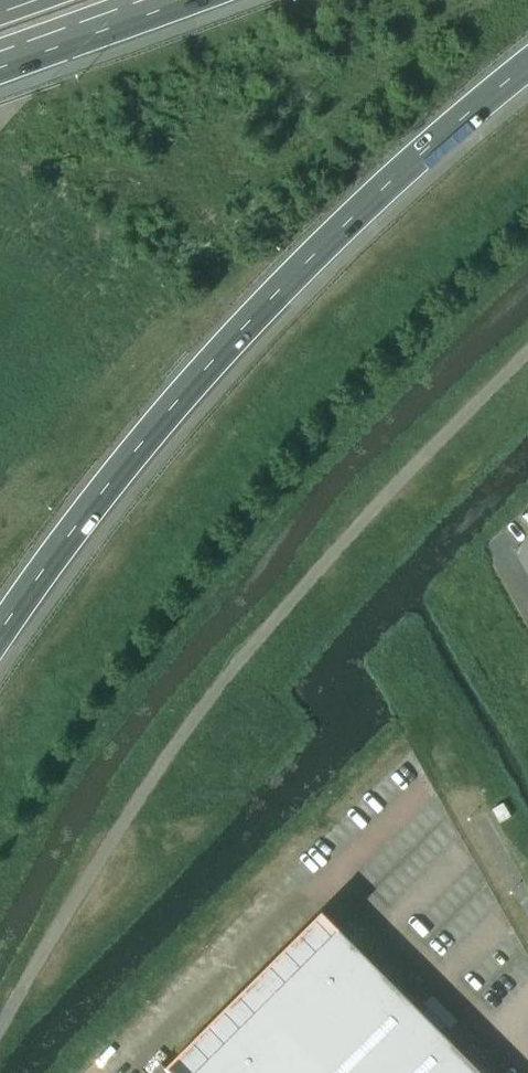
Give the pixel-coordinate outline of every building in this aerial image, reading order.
[(511,816),(503,802),(492,809),(500,823),(511,816)] [(325,914),(168,1068),(173,1072),(482,1072),(439,1030),(448,1021),(432,1005),(423,1014),(325,914)]
